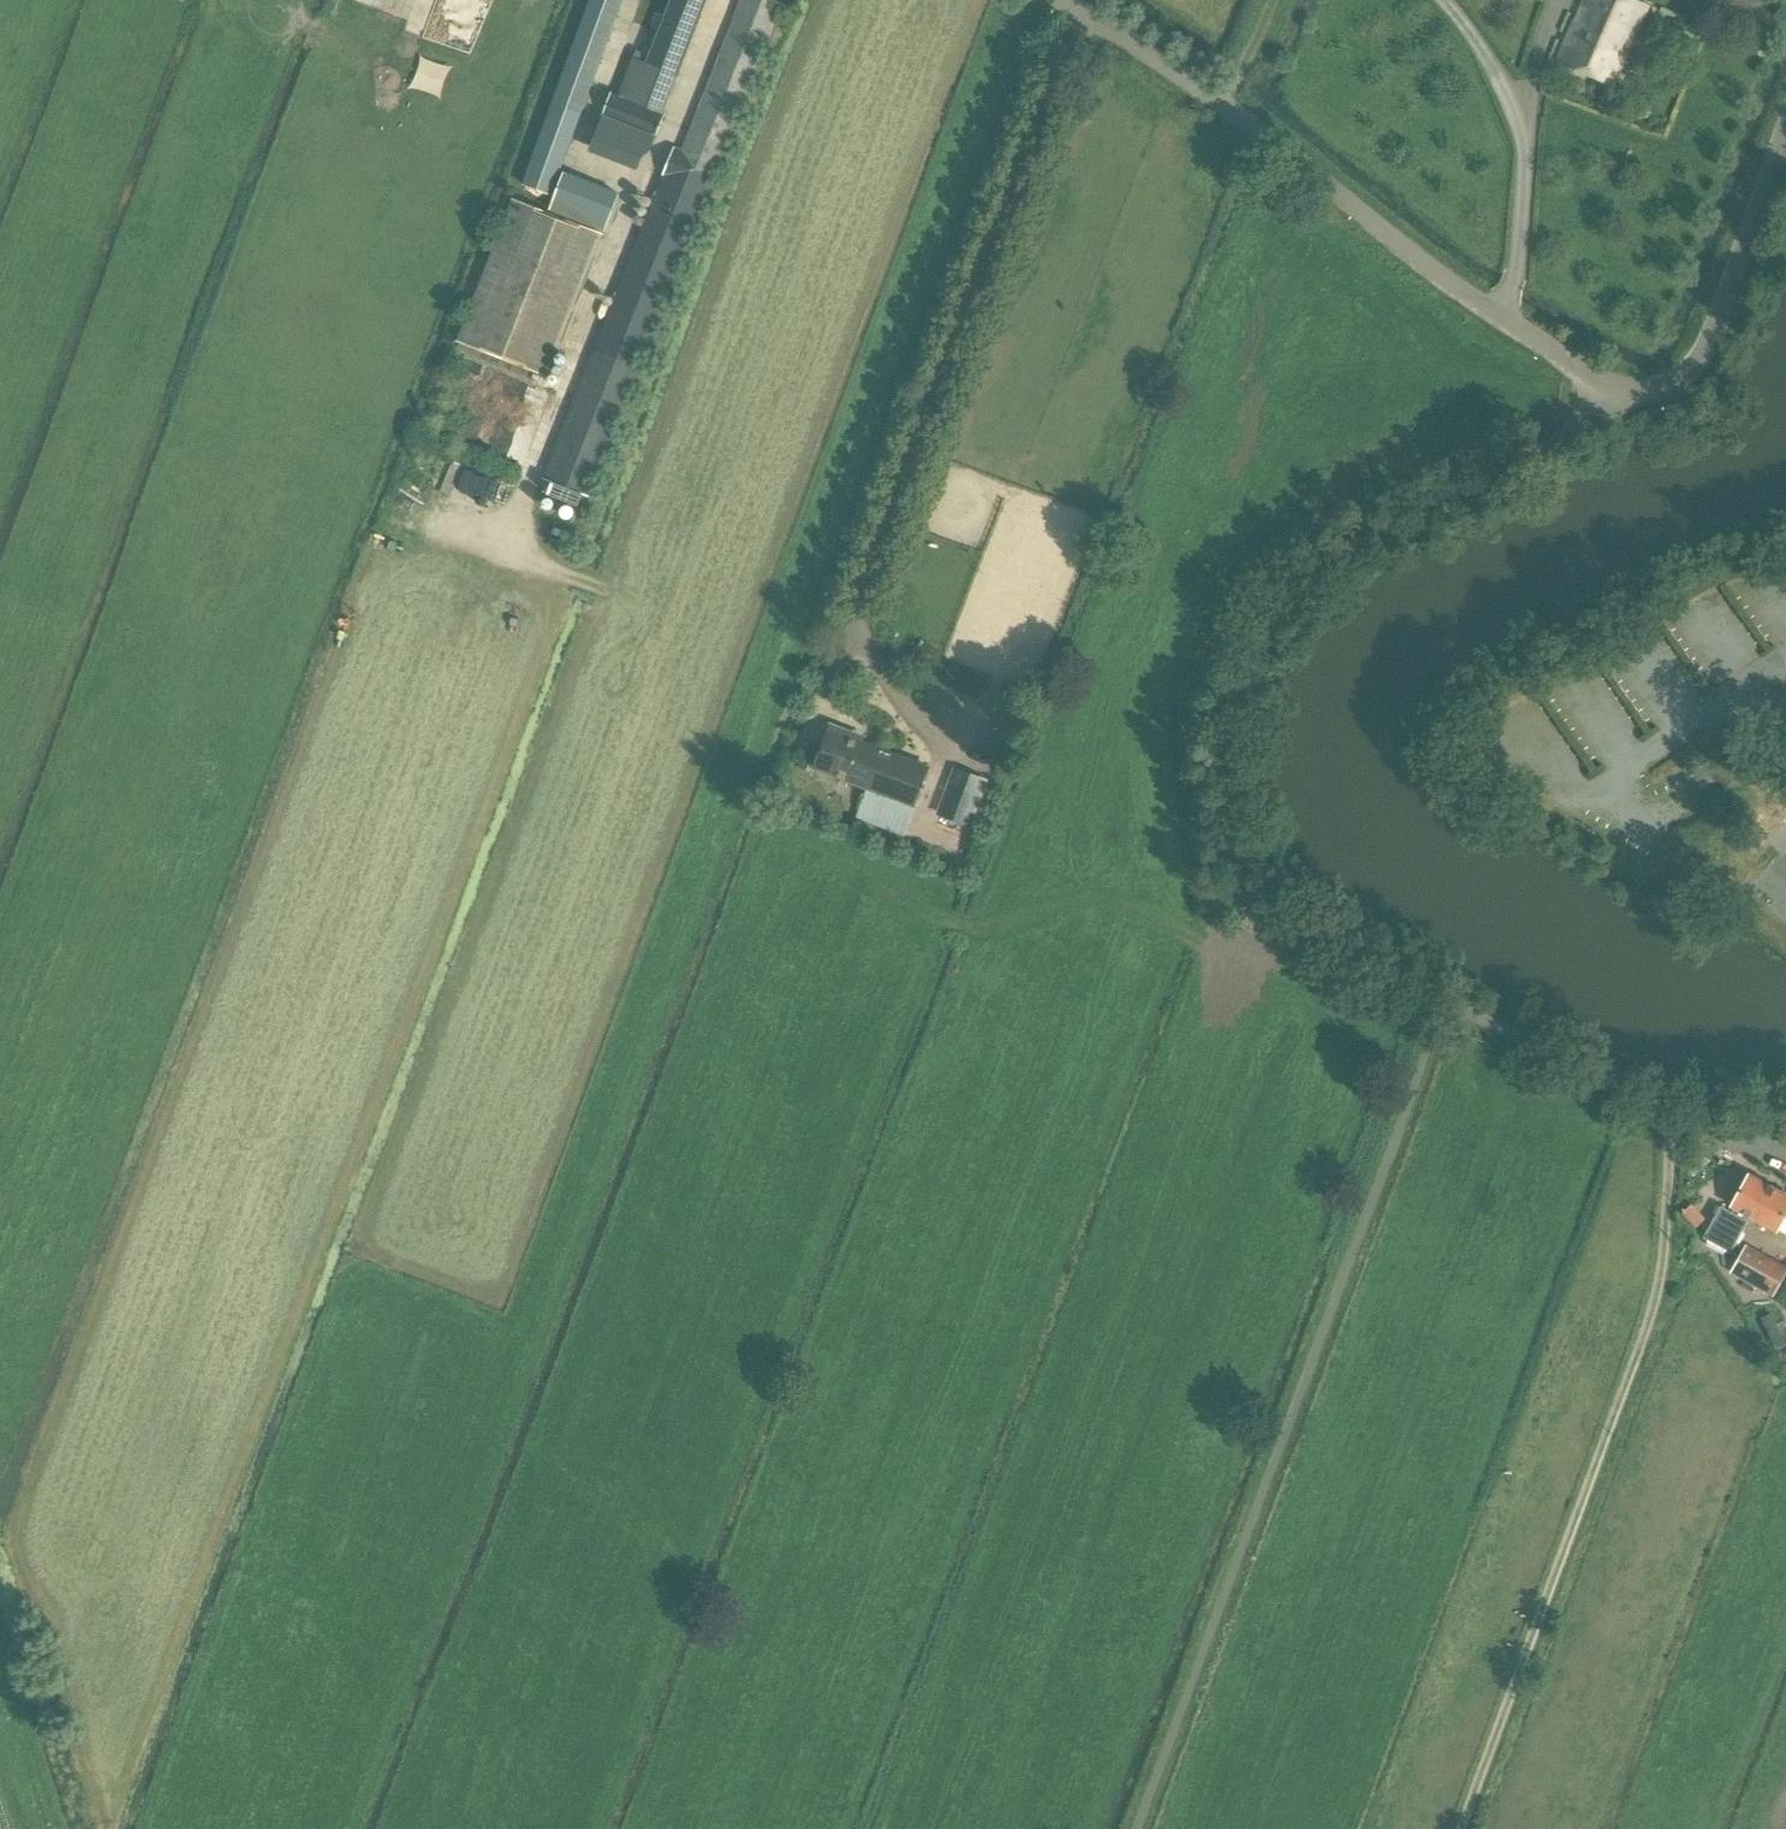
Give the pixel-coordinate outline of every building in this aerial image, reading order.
[(523,183),(552,194),(623,0),(590,0),(523,183)] [(589,364),(545,478),(590,495),(781,4),(772,0),(741,0),(683,151),(675,147),(589,364)] [(611,91),(590,146),(639,164),(641,159),(651,151),(665,113),(663,112),(677,77),(678,77),(708,0),(670,0),(646,63),(633,58),(619,94),(611,91)] [(1636,0),(1586,0),(1559,61),(1612,85),(1647,5),(1636,0)] [(620,192),(564,171),(549,211),(605,232),(620,192)] [(549,376),(604,234),(512,198),(457,341),(549,376)] [(455,485),(462,468),(441,459),(434,476),(455,485)] [(815,766),(869,787),(858,817),(904,834),(928,768),(829,731),(815,766)] [(989,780),(957,768),(940,814),(966,824),(972,826),(989,780)] [(1737,1275),(1753,1285),(1772,1296),(1785,1272),(1785,1266),(1746,1244),(1745,1247),(1736,1241),(1749,1216),(1776,1231),(1785,1212),(1785,1194),(1749,1174),(1729,1211),(1721,1206),(1704,1236),(1730,1252),(1731,1250),(1735,1252),(1739,1255),(1730,1271),(1737,1275)]
